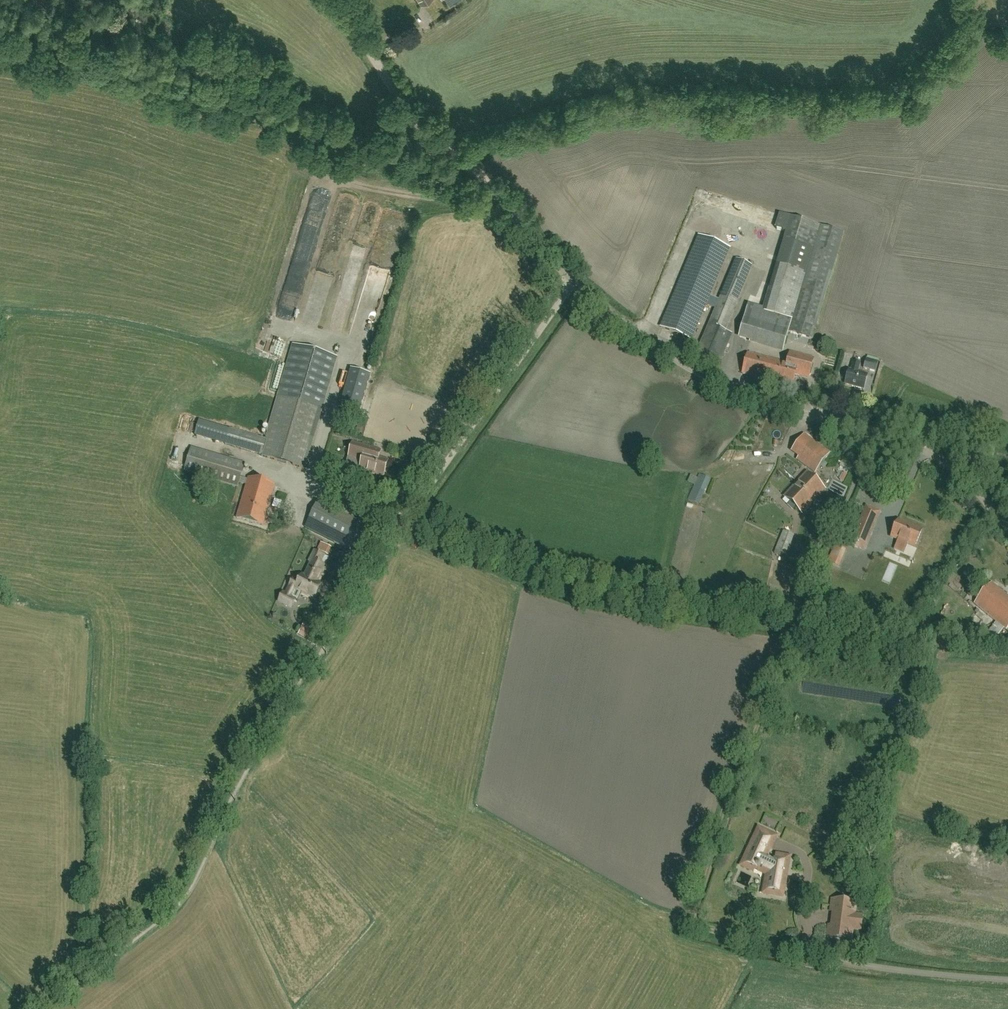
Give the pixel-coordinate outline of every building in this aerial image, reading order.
[(603,160),(600,177),(611,179),(615,162),(603,160)] [(393,173),(392,179),(405,182),(406,176),(393,173)] [(786,233),(784,241),(764,312),(747,308),(740,334),(785,347),(789,332),(812,339),(842,234),(778,215),(774,229),(786,233)] [(699,235),(660,328),(691,341),(706,306),(715,309),(719,300),(710,296),(730,248),(699,235)] [(752,266),(736,259),(719,300),(715,309),(708,325),(694,359),(717,369),(731,334),(724,331),(752,266)] [(352,300),(361,276),(349,272),(341,296),(352,300)] [(262,455),(261,456),(305,468),(336,356),(292,344),(278,395),(266,440),(230,429),(225,445),(262,455)] [(797,368),(787,365),(782,364),(782,362),(747,352),(742,373),(762,379),(763,377),(769,379),(769,381),(776,383),(777,381),(784,384),(784,386),(789,388),(791,385),(792,386),(795,374),(797,368)] [(790,354),(787,365),(797,368),(795,374),(808,378),(809,377),(810,376),(812,371),(811,369),(813,360),(790,354)] [(875,371),(878,362),(866,358),(864,368),(875,371)] [(863,389),(867,375),(857,373),(859,364),(853,362),(851,371),(849,371),(845,384),(863,389)] [(339,408),(358,414),(370,374),(350,368),(339,408)] [(195,436),(225,445),(230,429),(199,420),(195,436)] [(804,434),(794,448),(790,453),(797,458),(796,460),(815,474),(830,453),(804,434)] [(349,456),(363,459),(360,468),(384,475),(388,460),(379,457),(381,450),(353,443),(349,456)] [(263,526),(275,486),(249,478),(248,480),(241,478),(245,463),(192,448),(185,471),(238,487),(239,483),(246,485),(237,518),(263,526)] [(801,513),(824,489),(807,473),(784,497),(801,513)] [(698,505),(710,479),(699,475),(688,500),(698,505)] [(214,501),(217,489),(205,485),(202,498),(214,501)] [(282,511),(285,502),(279,500),(276,509),(282,511)] [(317,501),(304,527),(349,550),(347,556),(357,561),(374,530),(317,501)] [(866,507),(851,544),(864,550),(879,512),(866,507)] [(898,520),(895,526),(891,537),(915,547),(922,530),(898,520)] [(792,543),(791,543),(794,534),(783,530),(774,554),(786,559),(792,543)] [(320,550),(330,555),(334,547),(324,542),(320,550)] [(843,569),(848,549),(835,546),(830,566),(843,569)] [(323,572),(330,558),(315,551),(309,562),(311,562),(304,576),(316,583),(322,572),(323,572)] [(316,583),(304,576),(301,575),(297,581),(292,578),(284,594),(282,593),(278,601),(289,607),(294,599),(290,597),(294,588),(301,591),(300,592),(307,596),(307,595),(313,598),(320,584),(316,583)] [(1007,627),(1007,597),(992,583),(974,604),(995,622),(1004,629),(1005,630),(1007,627)] [(1004,629),(995,622),(985,634),(994,641),(1004,629)] [(305,626),(299,636),(312,643),(318,633),(305,626)] [(743,866),(741,865),(741,866),(754,872),(756,867),(759,868),(759,866),(769,871),(766,888),(764,888),(763,893),(783,897),(790,857),(776,855),(776,858),(775,858),(774,862),(764,857),(768,847),(770,848),(776,837),(760,829),(754,842),(752,841),(747,854),(749,854),(743,866)] [(830,911),(833,911),(835,912),(833,926),(828,926),(827,937),(851,940),(853,928),(860,929),(862,915),(854,914),(856,903),(832,900),(830,911)]
